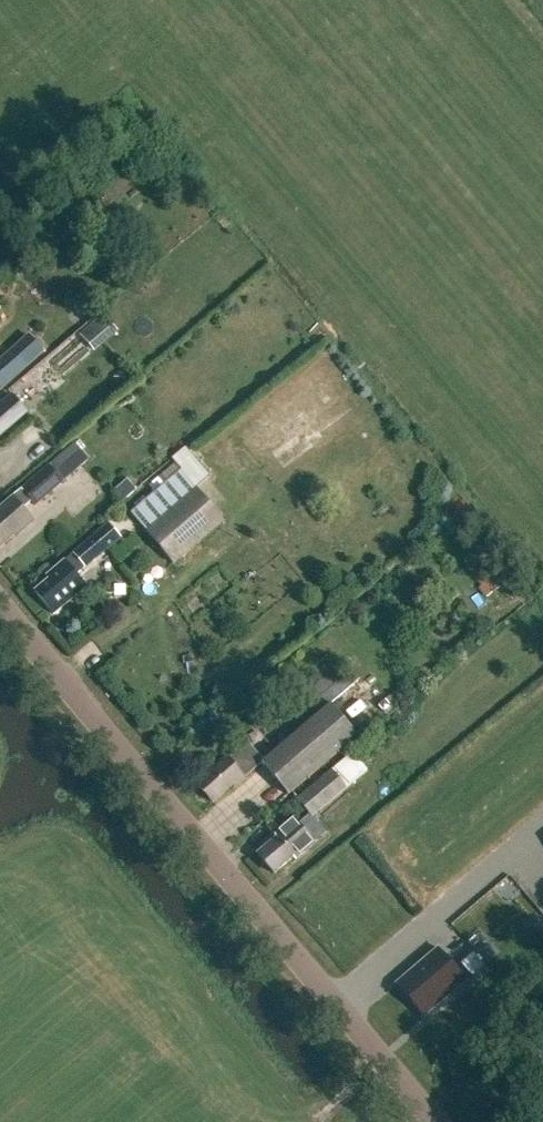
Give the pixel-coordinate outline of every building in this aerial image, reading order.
[(120,329),(105,311),(80,333),(96,350),(120,329)] [(0,361),(0,387),(2,389),(43,352),(29,336),(0,361)] [(18,423),(16,421),(30,410),(16,393),(0,406),(0,439),(18,423)] [(203,480),(215,468),(190,442),(177,454),(203,480)] [(74,446),(50,466),(50,465),(0,507),(0,550),(14,539),(17,539),(37,522),(26,510),(34,503),(36,506),(65,482),(62,479),(86,459),(74,446)] [(132,513),(174,563),(224,521),(182,471),(132,513)] [(139,496),(141,477),(123,475),(121,494),(139,496)] [(111,524),(47,577),(50,581),(36,593),(55,615),(88,587),(78,575),(123,538),(111,524)] [(109,595),(130,595),(130,581),(110,581),(109,595)] [(308,686),(321,702),(362,669),(355,661),(348,666),(342,658),(308,686)] [(333,704),(265,762),(264,763),(292,796),(360,738),(359,736),(377,720),(351,690),(334,705),(333,704)] [(249,743),(232,758),(230,756),(198,784),(215,803),(234,786),(236,789),(248,778),(247,778),(265,762),(249,743)] [(353,754),(332,771),(346,789),(367,771),(353,754)] [(332,771),(299,800),(314,818),(346,789),(332,771)] [(277,838),(259,854),(258,853),(257,854),(274,874),(276,873),(275,873),(293,858),(295,860),(314,844),(315,845),(315,844),(294,819),(274,836),(277,838)] [(398,985),(425,1016),(467,981),(440,949),(398,985)] [(483,965),(472,974),(478,982),(489,972),(483,965)]
